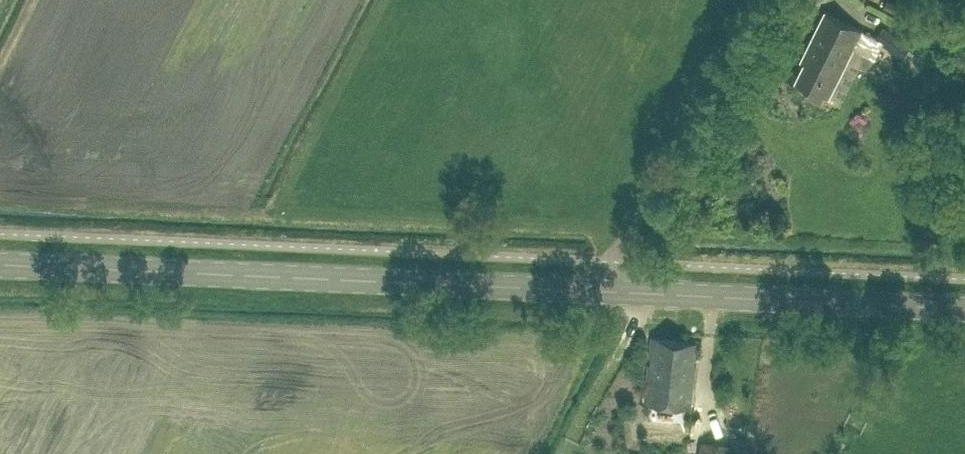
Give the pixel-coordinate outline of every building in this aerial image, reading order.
[(829,95),(862,29),(825,11),(801,59),(805,60),(796,79),(829,95)] [(902,56),(909,46),(883,26),(876,36),(902,56)] [(692,397),(695,367),(693,367),(696,341),(652,336),(646,392),(692,397)] [(731,446),(699,442),(698,453),(730,453),(731,446)]
